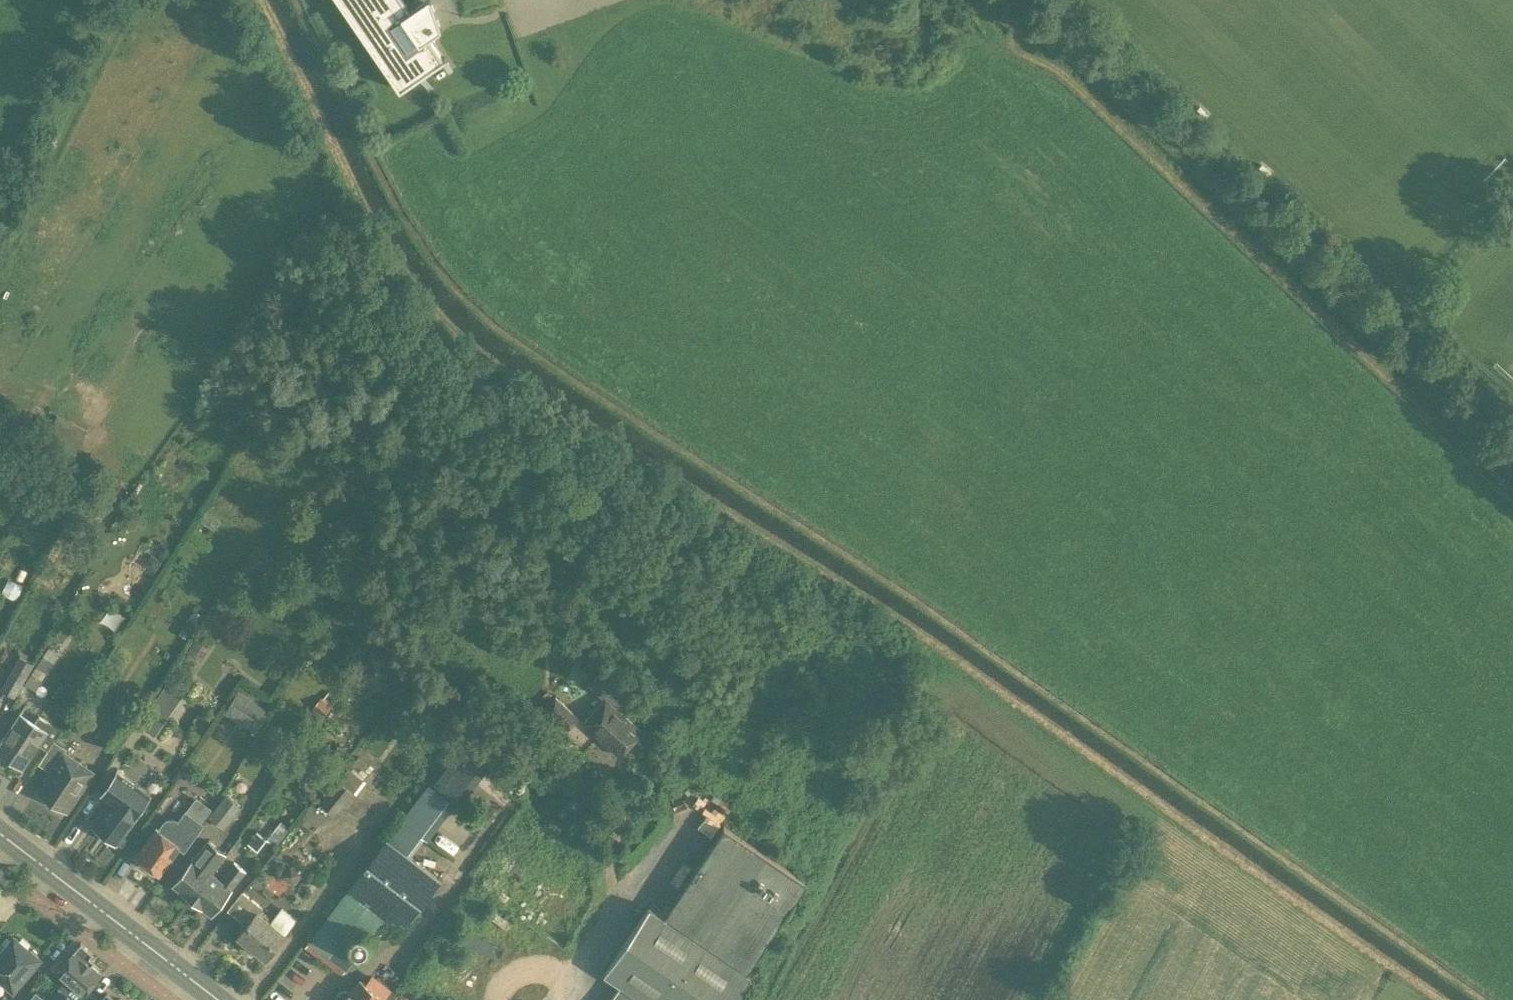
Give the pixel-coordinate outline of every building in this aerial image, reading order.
[(439,28),(429,0),(423,0),(411,10),(404,0),(336,0),(398,91),(444,60),(428,36),(439,28)] [(49,671),(60,654),(49,647),(38,665),(49,671)] [(20,655),(1,688),(13,695),(32,662),(20,655)] [(588,684),(604,699),(583,723),(619,756),(641,730),(617,709),(631,693),(603,668),(588,684)] [(156,734),(184,695),(167,683),(139,721),(156,734)] [(224,713),(255,733),(269,711),(239,691),(224,713)] [(339,699),(329,692),(322,702),(319,700),(313,707),(327,718),(332,711),(330,710),(339,699)] [(66,713),(73,701),(62,693),(54,705),(66,713)] [(544,709),(567,730),(578,717),(556,696),(544,709)] [(35,722),(20,712),(0,743),(0,754),(22,769),(39,743),(47,749),(59,729),(39,716),(35,722)] [(39,764),(50,771),(37,791),(67,810),(93,771),(63,752),(65,749),(53,740),(60,730),(59,729),(47,749),(48,750),(39,764)] [(438,783),(465,799),(489,761),(462,744),(438,783)] [(358,754),(348,766),(347,765),(336,777),(335,776),(297,823),(306,831),(326,807),(339,817),(357,794),(355,792),(365,780),(364,778),(373,767),(358,754)] [(100,795),(111,803),(94,826),(117,842),(134,819),(151,796),(116,772),(100,795)] [(299,778),(300,796),(316,796),(315,778),(299,778)] [(379,848),(344,894),(309,941),(347,970),(356,957),(360,957),(365,955),(367,954),(369,952),(371,950),(372,948),(373,945),(374,942),(374,935),(383,922),(401,934),(443,880),(403,849),(444,796),(429,784),(379,848)] [(224,829),(241,807),(225,795),(208,817),(224,829)] [(149,864),(161,871),(173,853),(172,852),(177,845),(185,850),(204,823),(186,810),(178,819),(169,813),(138,856),(139,857),(137,859),(146,865),(149,864)] [(281,821),(266,840),(277,848),(291,829),(281,821)] [(755,983),(749,979),(805,884),(756,849),(724,826),(663,915),(649,906),(603,974),(620,985),(610,999),(745,999),(755,983)] [(173,884),(191,899),(211,873),(226,853),(208,839),(193,859),(173,884)] [(219,879),(211,873),(191,899),(211,915),(231,889),(246,870),(234,861),(219,879)] [(270,922),(257,912),(261,907),(242,891),(227,909),(247,924),(238,935),(266,957),(285,933),(297,918),(282,906),(270,922)] [(471,930),(470,949),(504,950),(505,930),(471,930)] [(13,987),(39,957),(37,955),(38,952),(33,948),(30,950),(14,935),(4,947),(0,943),(0,976),(13,987)] [(60,988),(50,999),(78,999),(101,973),(86,961),(93,953),(82,943),(56,971),(65,979),(58,987),(60,988)] [(365,983),(360,979),(350,992),(346,990),(341,991),(337,994),(335,999),(392,999),(398,993),(373,974),(365,983)] [(99,999),(124,999),(120,997),(115,998),(107,991),(99,999)]
